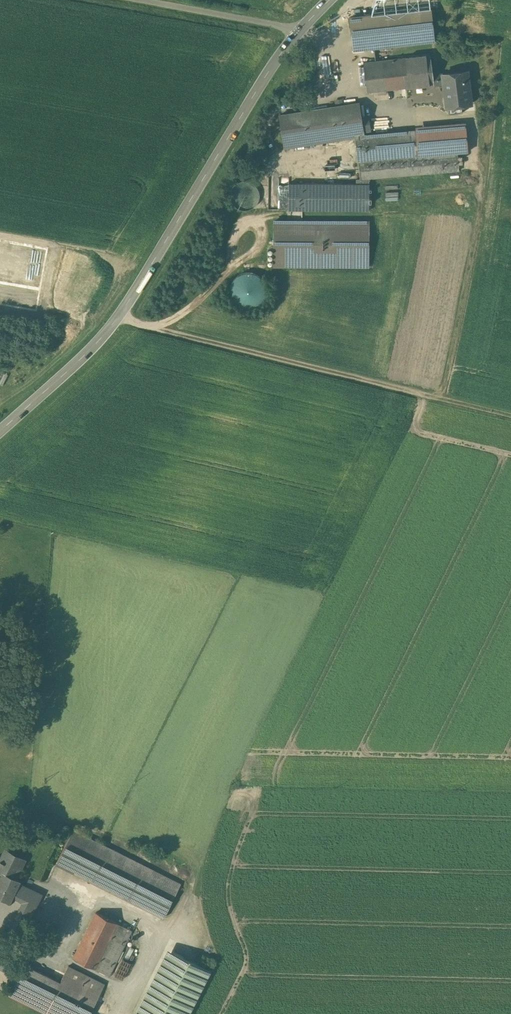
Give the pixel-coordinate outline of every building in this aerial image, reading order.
[(434,40),(430,8),(350,17),(353,49),(434,40)] [(434,84),(432,75),(430,55),(364,62),(367,92),(434,84)] [(432,75),(434,84),(443,83),(446,107),(471,103),(467,71),(432,75)] [(365,138),(360,103),(280,115),(284,147),(358,136),(360,178),(355,179),(356,183),(288,183),(288,210),(369,210),(369,178),(460,171),(458,152),(468,152),(466,127),(417,132),(417,133),(365,138)] [(365,222),(276,221),(276,264),(365,265),(365,222)] [(266,288),(264,282),(261,277),(256,274),(250,272),(245,272),(239,274),(234,278),(231,283),(229,289),(230,295),(233,300),(237,305),(242,308),(249,308),(255,307),(260,304),(264,299),(266,293),(266,288)] [(181,883),(72,830),(56,861),(75,873),(163,918),(181,883)] [(2,873),(3,872),(16,879),(25,860),(7,852),(0,864),(3,864),(0,871),(0,872),(2,873)] [(14,893),(19,883),(20,881),(16,879),(3,872),(2,873),(0,878),(0,896),(9,901),(14,893)] [(30,889),(19,883),(14,893),(25,898),(20,906),(58,925),(71,899),(34,881),(30,889)] [(109,974),(132,930),(96,912),(73,957),(94,967),(95,967),(109,974)] [(22,933),(30,918),(20,913),(12,928),(22,933)] [(176,951),(143,1013),(188,1013),(210,970),(176,951)] [(0,958),(0,966),(9,970),(12,963),(0,958)] [(68,965),(60,981),(26,964),(11,993),(53,1013),(89,1013),(105,984),(68,965)]
